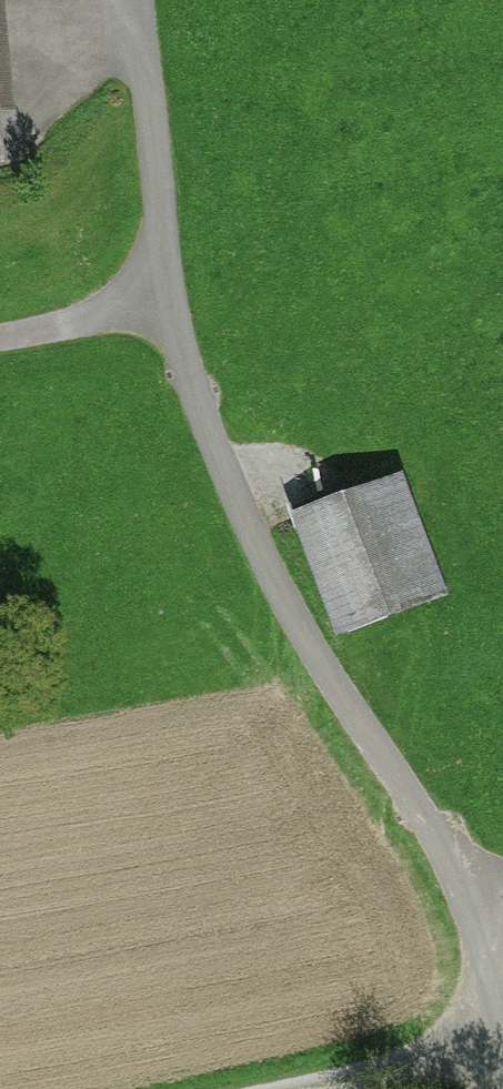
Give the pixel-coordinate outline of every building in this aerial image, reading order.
[(23,181),(11,0),(0,0),(0,182),(23,181)] [(416,484),(305,525),(348,642),(459,601),(416,484)]
